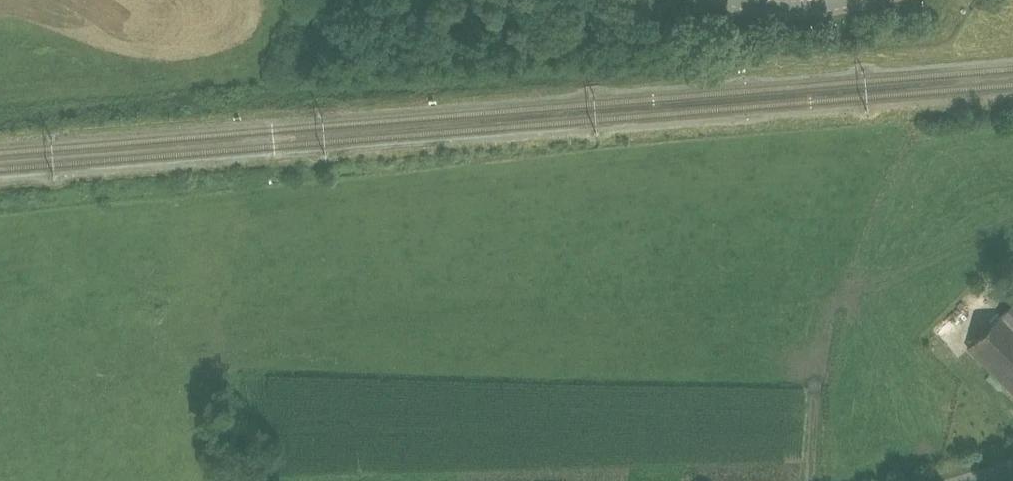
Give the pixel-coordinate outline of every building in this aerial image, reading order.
[(983,334),(970,348),(1012,391),(1012,327),(1002,316),(983,334)]
